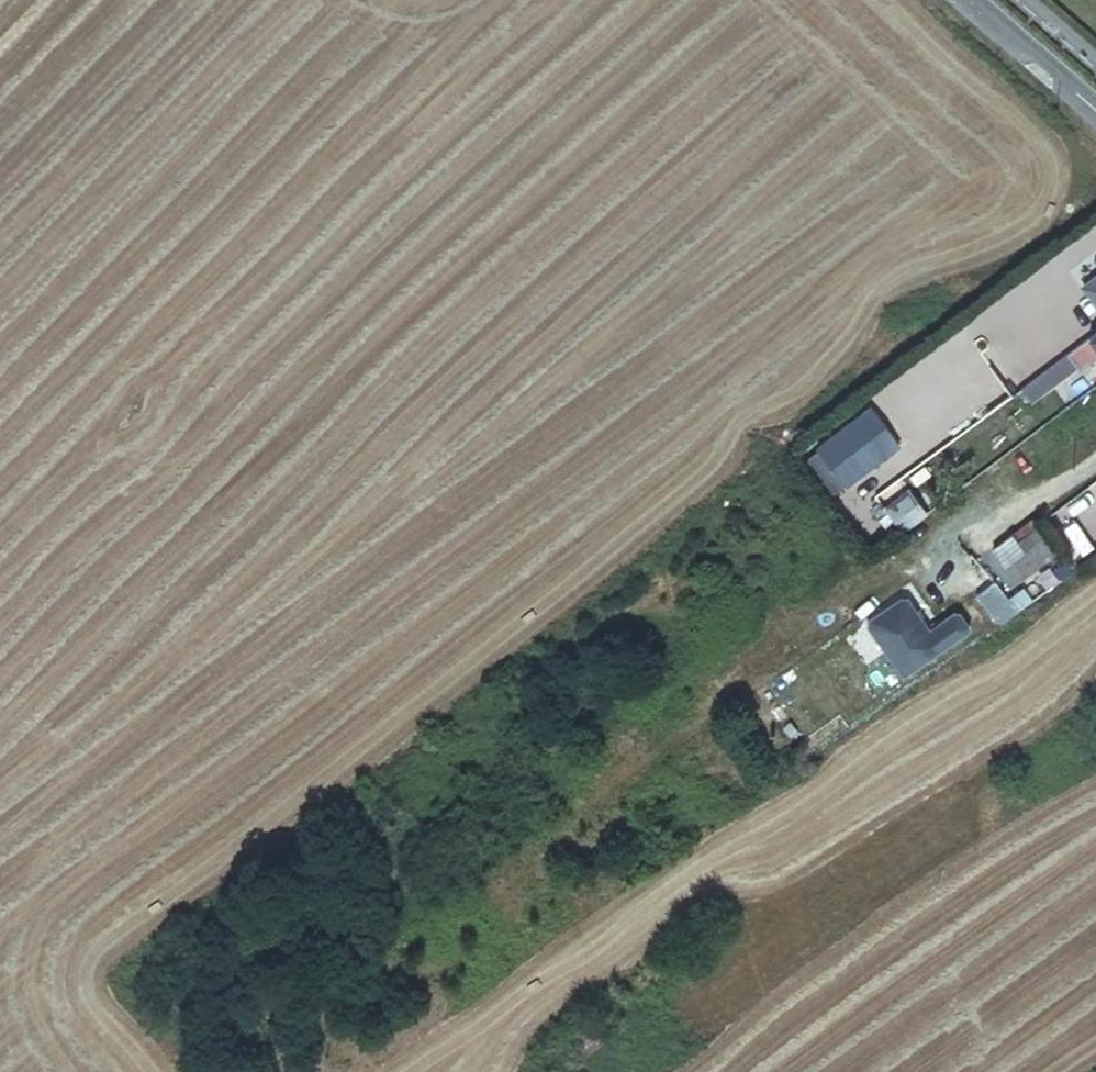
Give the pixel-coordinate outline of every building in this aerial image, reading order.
[(1020,331),(1040,357),(1095,315),(1095,311),(1077,287),(1020,331)] [(985,416),(992,425),(1022,402),(1025,406),(1077,367),(1079,371),(1095,358),(1095,331),(985,416)] [(814,446),(845,486),(887,453),(856,413),(814,446)] [(1086,488),(1095,501),(1095,480),(1086,488)] [(1079,535),(1062,512),(1042,528),(1048,535),(1024,552),(1035,567),(1079,535)] [(900,677),(970,628),(956,608),(928,627),(903,593),(862,622),(900,677)]
